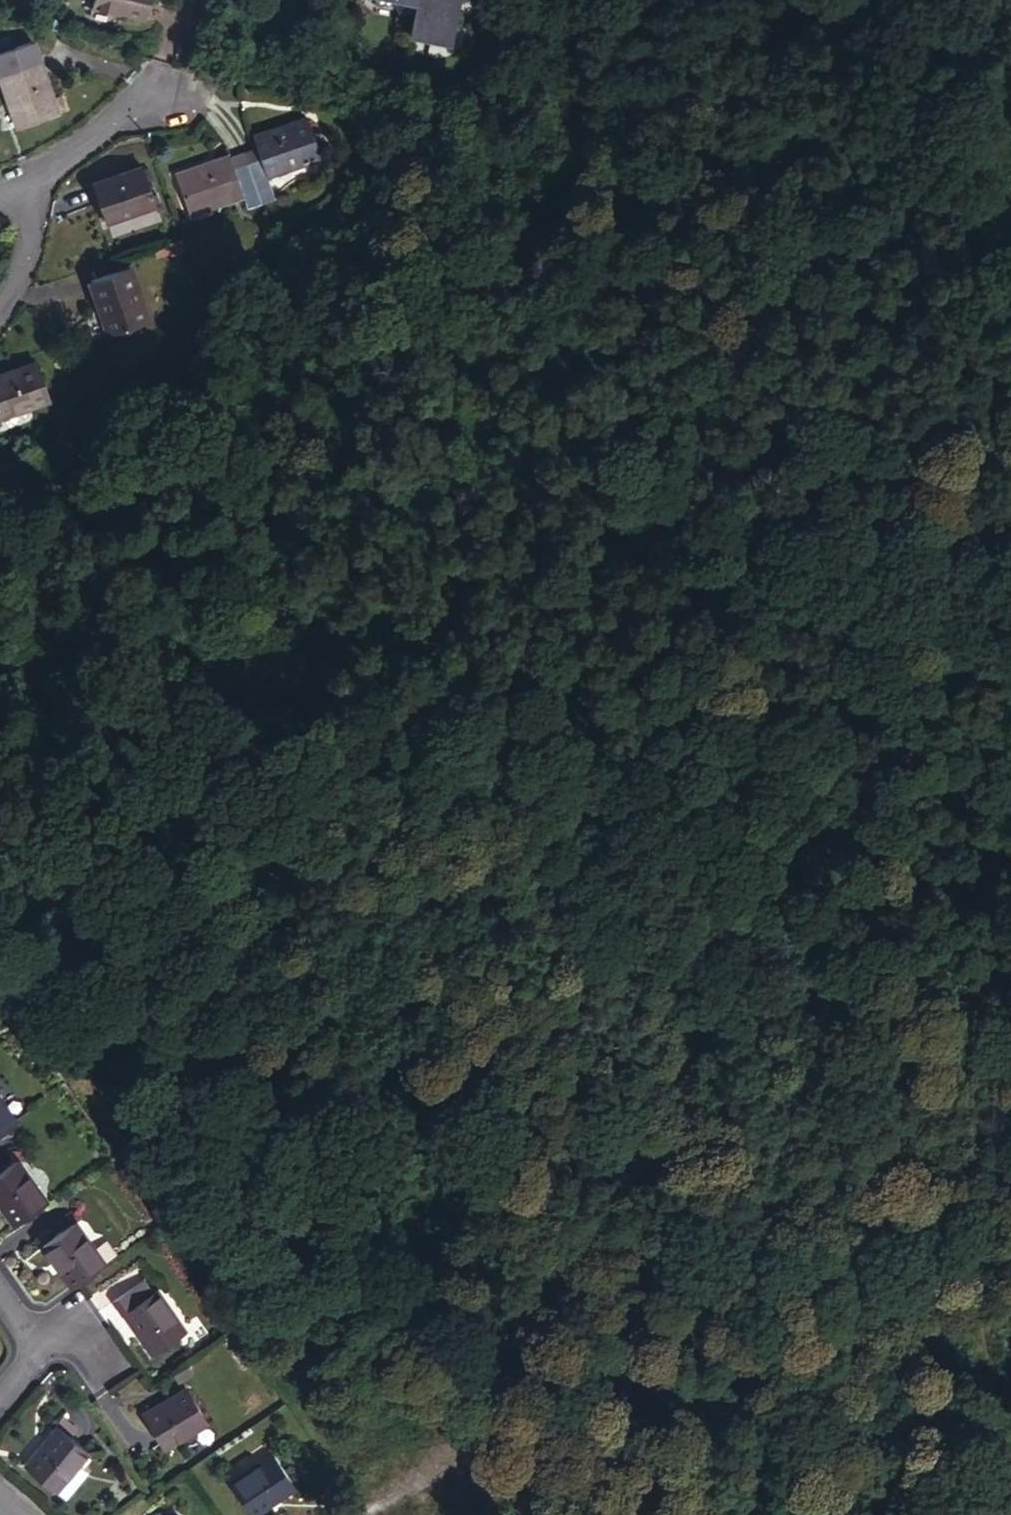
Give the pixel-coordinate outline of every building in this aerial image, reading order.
[(92,8),(119,14),(121,12),(148,17),(152,0),(93,0),(92,8)] [(453,43),(463,0),(412,0),(419,2),(412,33),(453,43)] [(39,61),(0,73),(0,76),(18,126),(57,114),(39,61)] [(260,149),(245,154),(261,203),(276,198),(268,174),(322,155),(308,118),(255,136),(260,149)] [(261,203),(245,154),(231,159),(230,156),(177,174),(189,212),(243,194),(249,207),(261,203)] [(156,203),(143,167),(93,184),(106,220),(156,203)] [(148,321),(128,267),(92,280),(110,333),(148,321)] [(36,362),(0,375),(0,417),(49,400),(36,362)] [(48,1200),(19,1159),(0,1171),(0,1201),(16,1223),(48,1200)] [(74,1286),(80,1281),(106,1262),(76,1220),(44,1244),(74,1286)] [(153,1352),(186,1329),(157,1289),(152,1291),(143,1279),(112,1300),(122,1312),(124,1311),(153,1352)] [(165,1446),(208,1420),(187,1386),(144,1412),(165,1446)] [(79,1463),(89,1451),(58,1425),(26,1464),(57,1489),(69,1475),(79,1463)] [(254,1513),(295,1485),(273,1453),(232,1480),(254,1513)] [(69,1475),(57,1489),(67,1497),(79,1483),(89,1472),(79,1463),(69,1475)]
